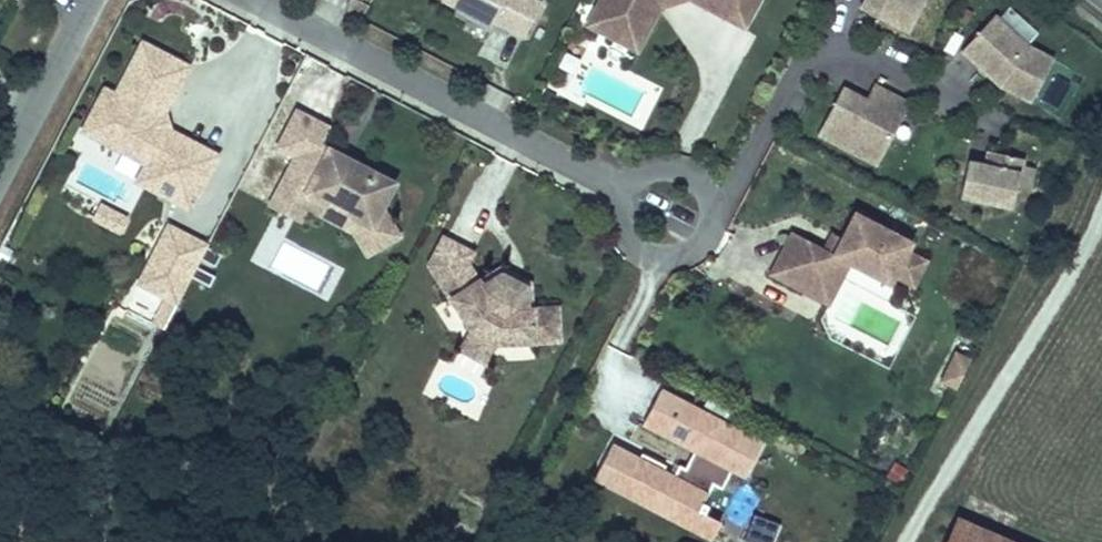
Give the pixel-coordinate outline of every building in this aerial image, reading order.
[(496,22),(498,17),(525,31),(540,2),(537,0),(456,0),(496,22)] [(596,8),(638,30),(654,0),(655,0),(600,0),(596,8)] [(722,6),(747,20),(758,0),(710,0),(722,6)] [(857,9),(911,34),(926,0),(861,0),(857,9)] [(1013,8),(1004,17),(1026,40),(1035,31),(1013,8)] [(1033,100),(1057,52),(983,16),(960,64),(1033,100)] [(100,82),(77,133),(142,162),(132,183),(193,210),(221,150),(163,124),(192,61),(137,36),(113,88),(100,82)] [(1054,91),(1071,96),(1076,78),(1059,73),(1054,91)] [(873,80),(866,95),(841,83),(814,137),(876,168),(910,99),(873,80)] [(289,154),(267,206),(303,221),(305,216),(391,253),(404,221),(384,213),(400,176),(322,143),(332,121),(294,105),(275,148),(289,154)] [(1011,209),(1023,161),(970,148),(958,196),(1011,209)] [(94,223),(123,229),(127,211),(98,205),(94,223)] [(912,243),(854,212),(833,255),(791,233),(769,275),(803,292),(813,273),(839,286),(850,264),(890,285),(912,243)] [(120,305),(163,328),(209,243),(166,220),(120,305)] [(450,353),(563,346),(560,302),(530,304),(528,271),(476,274),(474,239),(443,241),(450,353)] [(939,385),(958,391),(970,355),(951,349),(939,385)] [(590,483),(713,536),(721,518),(703,511),(722,467),(745,476),(764,434),(658,388),(641,428),(692,450),(682,473),(609,441),(590,483)] [(767,521),(755,517),(745,541),(750,541),(767,521)] [(957,518),(947,541),(1010,541),(957,518)] [(775,524),(767,521),(750,541),(768,541),(775,524)]
